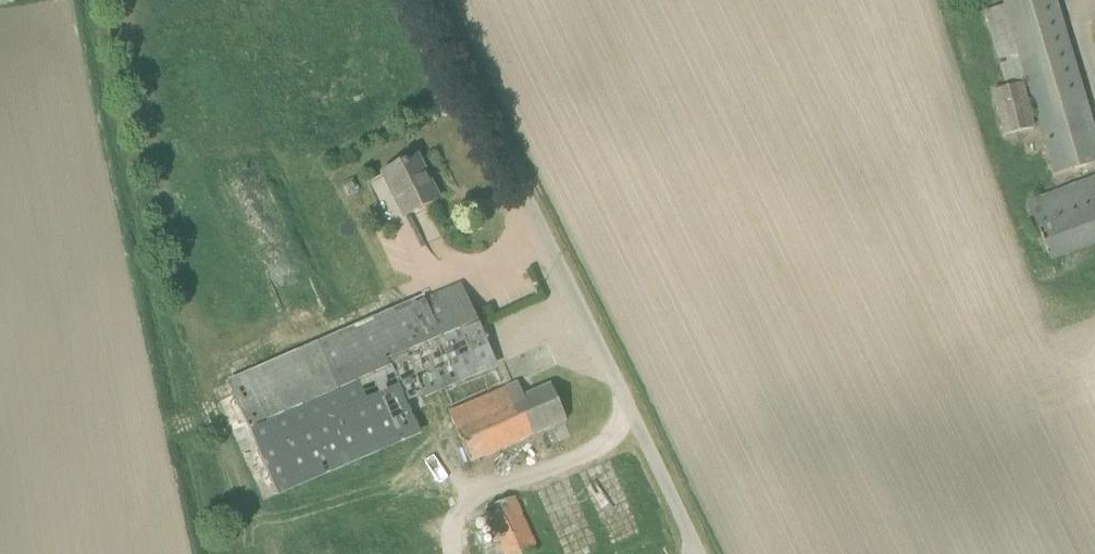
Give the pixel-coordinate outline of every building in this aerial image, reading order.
[(1004,6),(1026,82),(1054,176),(1094,164),(1094,127),(1057,0),(1002,0),(1004,6)] [(1034,128),(1023,84),(993,92),(1004,136),(1034,128)] [(438,199),(417,157),(384,174),(405,216),(438,199)] [(1050,260),(1094,243),(1094,177),(1027,203),(1050,260)] [(277,492),(384,444),(419,429),(409,407),(497,367),(460,285),(231,388),(277,492)] [(566,420),(551,384),(524,396),(518,382),(504,388),(450,412),(456,426),(472,462),(546,429),(566,420)] [(489,505),(502,553),(532,553),(538,552),(524,496),(489,505)]
